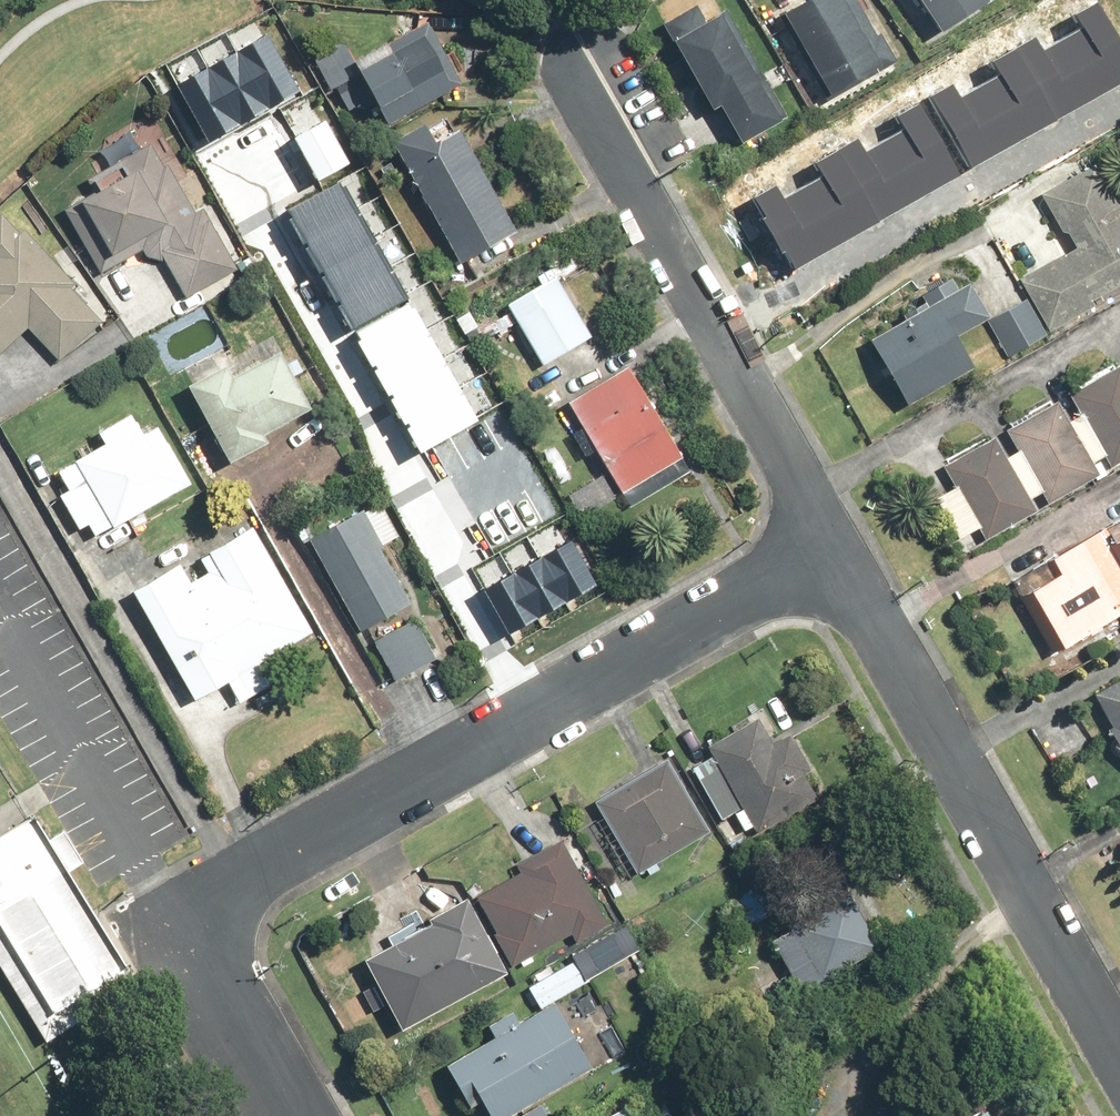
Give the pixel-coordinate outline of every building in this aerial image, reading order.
[(795,14),(836,96),(902,62),(886,30),(876,36),(857,0),(822,0),(795,14)] [(970,167),(1119,85),(1119,34),(1101,0),(1075,14),(1082,27),(1043,49),(1037,38),(994,61),(1002,76),(963,98),(953,81),(930,94),(970,167)] [(952,31),(998,0),(931,0),(952,31)] [(704,5),(670,23),(717,108),(725,104),(748,145),(793,121),(733,12),(714,22),(704,5)] [(469,85),(435,22),(360,62),(395,125),(469,85)] [(268,28),(176,78),(208,137),(300,87),(268,28)] [(753,195),(794,269),(965,175),(925,102),(898,116),(905,129),(866,151),(860,140),(818,163),(826,178),(786,200),(777,183),(753,195)] [(322,114),(292,130),(314,173),(344,157),(322,114)] [(472,271),(514,249),(508,239),(520,233),(468,131),(443,144),(434,125),(400,142),(462,262),(467,260),(472,271)] [(200,211),(175,161),(164,166),(156,148),(93,178),(102,195),(81,205),(112,269),(158,247),(184,299),(240,272),(208,207),(200,211)] [(1029,281),(1055,325),(1119,287),(1119,194),(1101,162),(1047,194),(1081,251),(1029,281)] [(341,171),(283,203),(415,447),(474,416),(341,171)] [(105,321),(78,291),(83,286),(32,229),(27,234),(10,215),(0,224),(0,357),(32,329),(61,361),(105,321)] [(547,364),(596,336),(562,276),(513,304),(547,364)] [(977,285),(874,339),(911,408),(980,371),(961,335),(994,317),(977,285)] [(1033,302),(994,324),(1012,357),(1051,335),(1033,302)] [(233,361),(193,381),(235,463),(275,443),(269,431),(316,407),(287,351),(240,375),(233,361)] [(693,471),(637,366),(574,400),(611,470),(614,474),(625,497),(630,505),(693,471)] [(1076,398),(1115,468),(1119,465),(1119,373),(1076,398)] [(1068,404),(1016,432),(1055,502),(1106,474),(1068,404)] [(70,487),(61,492),(82,530),(92,525),(98,537),(196,483),(164,426),(151,433),(140,412),(101,434),(107,445),(61,471),(70,487)] [(999,440),(947,468),(986,538),(1038,510),(999,440)] [(625,497),(614,474),(571,497),(583,519),(625,497)] [(399,538),(381,504),(314,540),(365,634),(415,607),(382,547),(399,538)] [(239,696),(278,675),(272,662),(317,638),(257,527),(139,590),(199,701),(233,683),(239,696)] [(1040,593),(1074,650),(1119,622),(1119,563),(1104,535),(1061,560),(1070,575),(1040,593)] [(571,536),(481,585),(508,632),(597,583),(571,536)] [(444,654),(422,617),(377,644),(400,681),(444,654)] [(1102,696),(1119,729),(1119,686),(1102,696)] [(738,808),(752,832),(826,790),(793,731),(779,740),(763,712),(712,742),(719,754),(696,767),(724,816),(738,808)] [(672,757),(598,799),(607,814),(599,819),(633,879),(715,831),(672,757)] [(38,1032),(127,979),(24,806),(0,821),(0,969),(38,1032)] [(528,868),(480,894),(516,962),(577,930),(582,939),(611,924),(566,838),(524,860),(528,868)] [(887,936),(853,884),(794,923),(796,927),(776,940),(808,988),(887,936)] [(513,973),(473,896),(434,916),(437,921),(371,956),(409,1028),(513,973)] [(582,957),(533,985),(546,1008),(560,1000),(595,979),(582,957)] [(546,1008),(525,1020),(519,1009),(494,1023),(500,1034),(453,1062),(471,1091),(484,1084),(503,1115),(510,1115),(598,1065),(560,1000),(546,1008)] [(1016,1095),(976,1115),(1027,1115),(1016,1095)]
